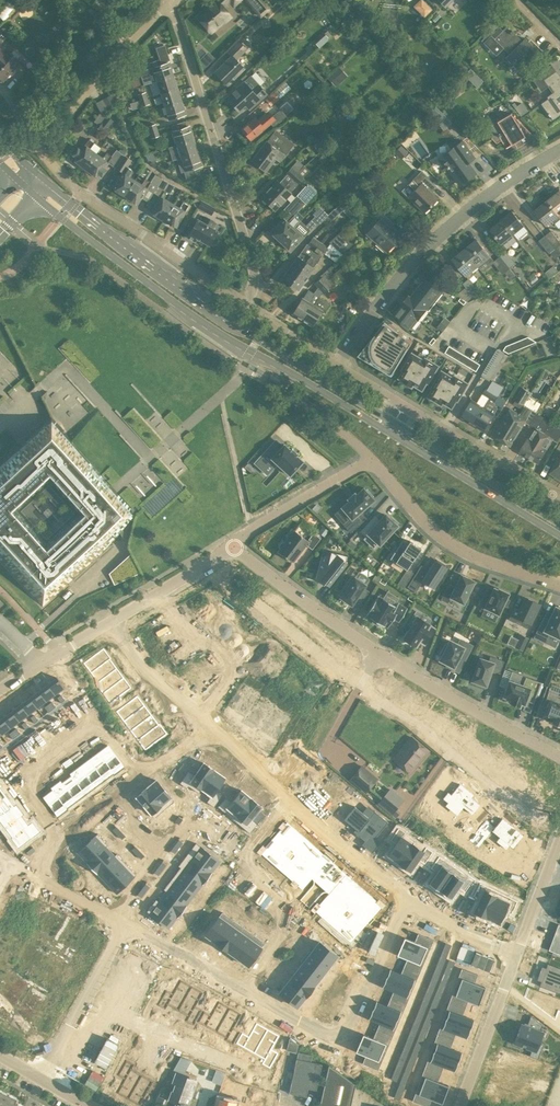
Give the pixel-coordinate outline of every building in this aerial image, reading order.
[(0,7),(0,16),(4,19),(9,14),(8,13),(19,0),(6,0),(0,7)] [(228,14),(222,8),(230,1),(233,5),(239,0),(215,0),(198,15),(210,29),(228,14)] [(259,17),(269,9),(262,0),(244,0),(259,17)] [(424,15),(431,9),(423,0),(420,0),(414,5),(424,15)] [(481,41),(490,49),(496,42),(509,55),(505,58),(518,70),(538,51),(525,38),(520,43),(517,40),(519,38),(512,31),(511,32),(506,27),(502,30),(497,25),(481,41)] [(315,43),(316,44),(320,48),(329,40),(326,36),(324,34),(315,43)] [(361,36),(356,40),(361,46),(366,41),(361,36)] [(0,81),(2,80),(19,60),(9,51),(10,50),(4,44),(5,43),(0,38),(0,81)] [(227,85),(244,68),(237,60),(247,49),(238,40),(226,52),(231,57),(217,70),(221,75),(219,77),(227,85)] [(150,82),(157,80),(172,76),(168,63),(167,63),(166,60),(167,60),(163,46),(155,48),(159,60),(150,63),(151,68),(147,70),(150,82)] [(207,50),(198,59),(204,66),(214,58),(207,50)] [(45,63),(39,58),(34,65),(40,69),(45,63)] [(539,74),(548,87),(551,85),(556,91),(547,97),(548,99),(541,104),(553,120),(559,114),(559,76),(551,65),(539,74)] [(342,71),(339,67),(328,78),(334,84),(344,76),(341,72),(342,71)] [(471,69),(464,75),(471,81),(477,87),(483,81),(477,75),(471,69)] [(528,69),(522,75),(525,78),(531,72),(528,69)] [(161,93),(176,89),(172,76),(157,80),(161,93)] [(140,85),(138,78),(123,82),(125,90),(140,85)] [(226,98),(238,111),(250,100),(254,105),(266,94),(259,86),(253,91),(244,81),(226,98)] [(291,89),(285,82),(266,99),(271,106),(291,89)] [(165,106),(181,102),(176,89),(161,93),(165,106)] [(138,95),(139,100),(147,98),(145,92),(138,95)] [(420,96),(412,104),(419,111),(427,104),(420,96)] [(149,104),(147,98),(139,100),(142,106),(149,104)] [(131,109),(139,106),(137,100),(129,102),(131,109)] [(169,119),(171,126),(185,121),(183,115),(185,114),(181,102),(165,106),(169,119)] [(521,116),(528,111),(522,103),(517,106),(514,103),(512,104),(521,116)] [(443,129),(450,122),(435,107),(430,112),(443,129)] [(258,121),(255,117),(241,129),(251,140),(265,129),(271,123),(274,127),(286,116),(281,110),(272,118),(268,113),(258,121)] [(99,113),(93,121),(98,124),(104,116),(99,113)] [(510,114),(485,129),(492,140),(496,144),(501,141),(506,149),(517,142),(520,147),(535,138),(513,116),(512,117),(510,114)] [(173,131),(177,145),(193,140),(188,127),(187,127),(185,121),(171,126),(173,131)] [(107,136),(112,130),(102,122),(98,128),(107,136)] [(148,126),(150,132),(157,130),(156,124),(148,126)] [(159,136),(157,130),(150,132),(151,138),(159,136)] [(252,161),(265,171),(281,151),(286,155),(294,144),(276,130),(272,134),(252,161)] [(328,140),(338,151),(344,144),(334,134),(328,140)] [(79,164),(78,165),(84,170),(96,154),(90,150),(94,144),(88,139),(84,145),(83,144),(79,149),(77,148),(72,155),(74,156),(72,159),(79,164)] [(193,140),(177,145),(169,147),(173,160),(177,159),(181,158),(197,153),(193,140)] [(469,163),(475,158),(463,140),(451,149),(452,150),(440,159),(458,184),(475,172),(469,163)] [(406,152),(400,146),(394,152),(400,158),(406,152)] [(336,153),(330,147),(319,158),(325,164),(336,153)] [(104,168),(108,163),(115,168),(123,155),(116,150),(112,155),(109,152),(107,154),(106,153),(102,158),(96,154),(84,170),(89,174),(90,172),(97,178),(99,175),(101,176),(106,170),(104,168)] [(152,153),(146,155),(150,163),(156,160),(152,153)] [(197,153),(181,158),(177,159),(181,173),(184,172),(186,180),(201,175),(198,166),(201,165),(197,153)] [(119,194),(124,197),(134,180),(128,176),(132,170),(126,167),(131,160),(123,155),(115,168),(122,172),(112,188),(119,192),(119,194)] [(350,164),(339,177),(354,190),(365,177),(350,164)] [(268,204),(288,182),(292,178),(298,172),(292,167),(286,173),(287,174),(279,182),(277,180),(261,197),(268,204)] [(424,213),(438,199),(428,190),(434,184),(421,171),(408,184),(414,190),(408,197),(424,213)] [(303,177),(298,172),(292,178),(297,184),(303,177)] [(141,184),(134,180),(124,197),(128,200),(130,199),(137,204),(147,189),(153,193),(162,179),(154,174),(150,181),(144,178),(141,184)] [(174,186),(162,179),(159,184),(171,191),(174,186)] [(293,186),(288,182),(268,204),(275,210),(291,193),(289,191),(293,186)] [(270,232),(280,242),(293,227),(288,222),(316,192),(307,184),(285,208),(289,212),(284,218),(270,232)] [(215,194),(213,188),(210,187),(206,194),(209,195),(215,194)] [(547,200),(559,215),(559,190),(547,200)] [(150,212),(163,220),(172,204),(166,200),(169,194),(164,191),(160,196),(159,196),(150,212)] [(211,216),(215,208),(201,200),(201,201),(198,206),(197,208),(211,216)] [(348,204),(344,200),(335,209),(339,213),(348,204)] [(559,216),(559,215),(547,200),(534,210),(546,226),(553,220),(555,223),(559,219),(559,216)] [(179,208),(172,204),(163,220),(176,228),(186,212),(185,211),(188,205),(182,202),(179,208)] [(386,252),(401,236),(390,227),(398,218),(384,205),(376,215),(380,219),(366,234),(386,252)] [(512,211),(501,220),(513,234),(524,225),(512,211)] [(202,222),(197,219),(187,236),(194,240),(196,237),(208,244),(216,231),(210,227),(214,222),(205,217),(202,222)] [(178,229),(182,232),(189,221),(185,219),(178,229)] [(299,221),(293,227),(280,242),(290,251),(316,224),(311,220),(305,227),(299,221)] [(502,243),(513,234),(501,220),(490,229),(502,243)] [(342,230),(329,242),(342,254),(355,242),(342,230)] [(545,235),(555,248),(559,255),(559,254),(559,241),(551,230),(545,235)] [(549,253),(555,248),(545,235),(539,240),(549,253)] [(307,245),(314,249),(320,242),(313,237),(307,245)] [(477,239),(465,249),(478,265),(485,260),(488,263),(493,259),(477,239)] [(314,249),(310,256),(291,284),(298,289),(313,268),(312,268),(327,247),(320,242),(314,249)] [(472,271),(478,265),(465,249),(453,259),(469,279),(474,274),(472,271)] [(500,255),(500,256),(510,268),(516,263),(505,250),(500,255)] [(282,278),(291,284),(310,256),(304,252),(300,259),(297,257),(282,278)] [(505,272),(511,280),(516,276),(510,268),(500,256),(494,261),(504,273),(505,272)] [(343,266),(334,273),(349,288),(357,281),(343,266)] [(546,272),(549,277),(558,271),(554,266),(546,272)] [(326,280),(326,279),(332,274),(328,269),(321,275),(322,276),(315,283),(318,287),(326,280)] [(326,280),(318,287),(313,293),(308,301),(310,303),(305,310),(307,312),(302,320),(312,326),(321,311),(325,313),(330,304),(319,297),(322,292),(324,294),(332,286),(333,287),(339,282),(339,281),(332,274),(326,279),(326,280)] [(426,279),(418,288),(436,302),(443,292),(426,279)] [(481,294),(469,279),(463,283),(476,299),(481,294)] [(436,302),(418,288),(411,297),(428,311),(436,302)] [(302,298),(292,313),(302,320),(307,312),(305,310),(310,303),(308,301),(313,293),(308,290),(303,298),(302,298)] [(429,311),(428,311),(411,297),(409,296),(401,306),(419,319),(421,321),(429,311)] [(412,329),(419,319),(401,306),(394,315),(412,329)] [(442,322),(447,326),(449,323),(451,321),(446,317),(444,319),(442,322)] [(447,326),(442,322),(439,325),(438,326),(443,330),(445,329),(447,326)] [(383,329),(380,328),(359,355),(384,370),(385,367),(388,368),(392,369),(395,371),(413,342),(390,324),(388,326),(385,329),(383,329)] [(551,335),(542,338),(546,350),(555,347),(551,335)] [(503,350),(508,353),(536,342),(528,337),(506,346),(503,350)] [(480,364),(449,346),(445,353),(476,371),(480,364)] [(489,380),(500,362),(503,363),(508,355),(498,349),(482,375),(489,380)] [(429,383),(439,365),(426,358),(425,360),(413,353),(403,370),(404,371),(400,378),(404,380),(403,381),(413,387),(414,384),(423,390),(428,382),(429,383)] [(457,400),(458,400),(469,383),(456,375),(454,378),(442,371),(432,388),(433,388),(429,396),(442,404),(444,402),(452,407),(457,400)] [(481,397),(488,401),(493,391),(499,395),(504,387),(493,380),(489,388),(487,387),(481,397)] [(531,392),(522,387),(515,399),(524,404),(529,396),(531,392)] [(488,401),(494,404),(495,403),(499,395),(493,391),(488,401)] [(511,446),(525,422),(529,424),(542,404),(529,396),(524,404),(525,405),(521,412),(522,413),(514,426),(511,424),(508,430),(509,431),(503,442),(511,446)] [(488,401),(481,397),(477,404),(472,401),(462,417),(473,423),(484,408),(486,404),(488,401)] [(486,404),(484,408),(473,423),(484,430),(498,408),(495,403),(494,404),(488,401),(486,404)] [(510,408),(493,436),(503,442),(509,431),(508,430),(511,424),(514,426),(522,413),(521,412),(519,414),(510,408)] [(174,427),(181,420),(170,410),(163,417),(174,427)] [(42,607),(121,535),(132,525),(134,519),(135,513),(119,495),(115,490),(111,486),(73,444),(71,442),(67,434),(51,416),(51,417),(50,415),(0,460),(0,560),(42,607)] [(520,452),(529,457),(551,422),(544,418),(537,429),(535,427),(522,448),(520,452)] [(551,422),(529,457),(538,463),(542,457),(553,439),(557,441),(559,437),(559,427),(551,422)] [(559,481),(559,443),(553,455),(558,459),(550,472),(555,475),(554,477),(559,481)] [(272,459),(290,475),(303,461),(296,455),(297,453),(292,448),(291,450),(284,444),(276,453),(269,447),(255,463),(262,469),(272,459)] [(183,489),(173,477),(166,483),(141,505),(152,517),(177,495),(183,489)] [(349,500),(342,507),(351,518),(344,524),(350,532),(366,518),(360,511),(373,500),(372,498),(373,496),(367,489),(365,490),(363,488),(356,495),(354,493),(348,499),(349,500)] [(379,545),(397,525),(396,524),(397,523),(392,518),(391,519),(385,514),(377,523),(372,518),(360,531),(366,536),(368,534),(379,545)] [(124,539),(127,546),(132,525),(121,535),(124,539)] [(318,532),(324,536),(328,531),(323,526),(318,532)] [(312,549),(320,538),(313,533),(307,541),(294,531),(285,542),(284,542),(283,542),(282,543),(281,543),(280,544),(280,545),(280,546),(279,546),(279,547),(280,548),(280,549),(278,551),(292,562),(299,553),(300,553),(299,553),(301,550),(302,550),(306,544),(312,549)] [(403,539),(390,559),(407,570),(421,548),(409,541),(408,542),(403,539)] [(350,540),(347,544),(353,549),(356,546),(350,540)] [(320,563),(316,578),(323,584),(324,583),(330,575),(335,579),(347,563),(346,562),(347,556),(329,551),(326,565),(320,563)] [(351,551),(347,556),(353,560),(357,555),(351,551)] [(106,568),(113,584),(139,573),(132,557),(106,568)] [(428,568),(428,569),(422,579),(421,580),(423,581),(434,588),(447,568),(444,566),(445,565),(437,560),(437,561),(434,560),(428,568)] [(398,581),(405,585),(412,573),(405,570),(398,581)] [(372,580),(377,583),(381,575),(376,573),(372,580)] [(463,603),(474,581),(461,575),(455,587),(448,584),(440,599),(448,603),(450,597),(463,603)] [(369,591),(363,587),(365,585),(354,577),(349,585),(346,584),(341,591),(344,593),(341,597),(351,605),(355,599),(361,603),(369,591)] [(418,582),(412,578),(407,587),(413,590),(418,582)] [(200,593),(192,602),(199,607),(202,603),(212,611),(226,594),(216,586),(206,598),(200,593)] [(488,600),(482,598),(479,605),(498,614),(503,605),(506,606),(509,600),(506,598),(508,593),(499,589),(498,590),(494,588),(493,589),(491,594),(488,600)] [(226,594),(212,611),(221,619),(218,623),(224,628),(232,619),(226,614),(236,602),(226,594)] [(383,599),(378,596),(366,614),(370,617),(384,625),(388,627),(393,618),(399,621),(407,608),(398,603),(396,606),(394,605),(383,598),(383,599)] [(508,619),(528,628),(540,604),(526,598),(520,610),(514,607),(508,619)] [(555,607),(549,619),(543,616),(533,637),(544,643),(549,633),(559,638),(559,607),(558,606),(557,608),(555,607)] [(155,625),(144,637),(153,646),(169,630),(160,621),(164,618),(158,612),(150,620),(155,625)] [(234,621),(226,630),(233,635),(236,631),(245,639),(259,622),(249,613),(239,626),(234,621)] [(425,644),(434,629),(429,625),(417,617),(404,637),(407,639),(406,641),(412,645),(413,643),(416,645),(419,640),(425,644)] [(259,622),(245,639),(255,646),(251,651),(258,656),(266,647),(260,642),(270,630),(259,622)] [(169,630),(153,646),(163,655),(174,644),(179,649),(187,641),(181,635),(178,638),(169,630)] [(528,639),(521,635),(515,647),(522,651),(528,639)] [(461,668),(472,645),(466,642),(463,647),(450,640),(448,643),(445,642),(438,655),(442,656),(440,660),(447,664),(446,666),(453,669),(455,665),(461,668)] [(188,655),(178,667),(188,676),(202,659),(193,651),(197,647),(190,641),(182,650),(188,655)] [(267,648),(260,657),(267,663),(270,659),(279,667),(293,649),(283,641),(273,653),(267,648)] [(110,659),(111,659),(103,648),(85,661),(93,671),(110,659)] [(486,686),(491,670),(499,673),(504,661),(490,656),(488,661),(479,658),(471,681),(477,682),(476,685),(483,687),(484,685),(486,686)] [(110,659),(93,671),(100,681),(117,668),(110,659)] [(202,659),(188,676),(198,684),(208,672),(214,677),(222,668),(215,663),(212,667),(202,659)] [(124,678),(117,668),(100,681),(107,690),(124,678)] [(505,670),(499,685),(506,688),(506,689),(504,689),(501,697),(510,701),(509,702),(520,706),(521,703),(524,705),(526,700),(533,703),(541,682),(512,672),(505,670)] [(305,680),(298,689),(305,694),(308,690),(319,699),(333,682),(321,672),(311,684),(305,680)] [(56,677),(47,684),(55,694),(64,687),(56,677)] [(124,678),(107,690),(114,700),(131,688),(124,678)] [(535,716),(542,718),(544,715),(544,713),(550,715),(549,717),(553,718),(552,723),(559,726),(559,687),(551,683),(550,687),(546,686),(535,716)] [(47,684),(38,691),(46,701),(55,694),(47,684)] [(236,688),(220,704),(229,713),(240,702),(246,707),(254,699),(248,693),(244,697),(236,688)] [(38,691),(29,697),(37,708),(46,701),(38,691)] [(128,718),(145,706),(137,696),(120,708),(128,718)] [(29,697),(20,704),(28,714),(37,708),(29,697)] [(254,714),(243,725),(252,734),(267,718),(259,710),(262,706),(256,700),(248,709),(254,714)] [(20,704),(11,711),(19,721),(28,714),(20,704)] [(145,706),(128,718),(135,728),(152,715),(145,706)] [(11,711),(2,717),(10,728),(19,721),(11,711)] [(152,715),(135,728),(142,737),(159,725),(158,724),(152,715)] [(0,719),(0,733),(1,734),(10,728),(2,717),(0,719)] [(267,718),(252,734),(261,743),(272,732),(278,737),(286,729),(280,723),(276,727),(267,718)] [(159,725),(142,737),(149,747),(167,734),(159,723),(158,724),(159,725)] [(285,745),(274,756),(285,766),(300,750),(290,741),(294,737),(288,731),(280,739),(285,745)] [(410,773),(428,751),(411,737),(393,759),(410,773)] [(111,748),(101,756),(113,773),(114,774),(124,766),(111,748)] [(101,756),(91,763),(104,780),(113,773),(101,756)] [(188,771),(180,783),(187,788),(188,786),(199,793),(200,791),(200,790),(214,770),(203,762),(194,775),(188,771)] [(91,763),(82,770),(94,787),(104,780),(91,763)] [(376,779),(361,766),(350,779),(366,792),(376,779)] [(94,787),(82,770),(72,777),(85,794),(94,787)] [(214,770),(200,790),(200,791),(210,797),(207,801),(214,806),(222,795),(216,790),(225,777),(214,770)] [(72,777),(63,784),(75,801),(85,794),(72,777)] [(156,780),(146,788),(164,809),(174,801),(156,780)] [(456,816),(459,812),(463,807),(472,814),(480,805),(471,798),(474,794),(460,783),(451,794),(448,791),(442,798),(446,801),(443,805),(456,816)] [(75,801),(63,784),(53,791),(66,808),(75,801)] [(146,788),(136,797),(154,818),(164,809),(146,788)] [(225,797),(218,806),(234,820),(251,798),(241,790),(231,802),(225,797)] [(66,808),(53,791),(43,799),(57,817),(67,809),(66,808)] [(396,809),(400,805),(387,794),(379,803),(392,814),(396,817),(400,812),(396,809)] [(7,796),(0,801),(0,816),(14,806),(7,796)] [(251,798),(234,820),(250,833),(257,824),(251,819),(259,810),(261,807),(251,798)] [(0,816),(0,822),(4,828),(21,815),(14,806),(0,816)] [(355,806),(344,819),(356,829),(353,831),(364,841),(369,835),(374,839),(388,823),(375,811),(369,818),(355,806)] [(28,825),(21,815),(4,828),(11,837),(28,825)] [(458,846),(477,823),(470,817),(451,840),(458,846)] [(482,843),(492,831),(499,837),(496,841),(506,850),(509,846),(513,848),(523,835),(502,818),(495,827),(488,821),(475,837),(482,843)] [(173,820),(167,829),(172,833),(178,824),(175,821),(173,820)] [(259,853),(302,890),(312,879),(329,893),(313,911),(350,943),(383,906),(287,822),(259,853)] [(11,837),(10,837),(18,848),(36,835),(28,825),(11,837)] [(396,843),(388,855),(399,863),(412,844),(402,837),(405,832),(398,828),(390,839),(396,843)] [(95,835),(77,852),(87,862),(86,863),(87,863),(105,846),(95,835)] [(196,843),(187,854),(211,873),(211,872),(212,871),(214,868),(220,861),(196,843)] [(412,844),(399,863),(410,871),(418,859),(424,863),(432,851),(426,847),(423,851),(412,844)] [(105,846),(87,863),(96,873),(115,856),(105,846)] [(178,865),(180,867),(203,884),(202,884),(203,884),(212,873),(211,872),(211,873),(187,854),(178,865)] [(115,856),(96,873),(97,874),(97,873),(106,883),(124,866),(115,856)] [(436,872),(428,883),(440,891),(456,868),(439,856),(431,868),(436,872)] [(124,866),(106,883),(116,893),(134,876),(124,866)] [(180,867),(172,878),(194,895),(195,893),(198,890),(202,884),(203,884),(180,867)] [(456,868),(440,891),(451,899),(459,887),(465,891),(473,880),(456,868)] [(164,889),(166,890),(186,906),(186,905),(191,899),(193,896),(194,895),(172,878),(164,889)] [(480,898),(474,911),(486,917),(498,892),(480,882),(473,895),(480,898)] [(520,884),(514,896),(520,899),(525,887),(520,884)] [(166,890),(158,901),(177,916),(177,917),(178,917),(187,905),(186,905),(186,906),(166,890)] [(498,892),(486,917),(498,923),(504,910),(511,914),(517,901),(498,892)] [(158,901),(149,913),(169,928),(174,921),(176,918),(177,917),(177,916),(158,901)] [(222,912),(205,935),(216,942),(217,943),(233,920),(222,912)] [(216,942),(216,943),(226,950),(227,951),(227,950),(243,927),(233,920),(217,943),(216,942)] [(243,927),(227,950),(237,957),(253,934),(243,927)] [(404,937),(400,946),(426,957),(433,940),(418,933),(414,941),(404,937)] [(253,934),(237,957),(248,965),(264,943),(253,934)] [(548,950),(559,954),(559,941),(555,939),(553,945),(551,944),(548,950)] [(319,941),(310,952),(329,966),(337,956),(319,941)] [(400,946),(397,954),(407,959),(404,966),(419,973),(426,957),(400,946)] [(310,952),(303,962),(321,976),(329,966),(310,952)] [(303,962),(295,972),(313,986),(321,976),(303,962)] [(537,979),(541,981),(540,985),(559,992),(559,969),(548,964),(546,968),(542,967),(537,979)] [(266,965),(263,970),(268,974),(272,969),(266,965)] [(390,969),(387,978),(412,989),(419,973),(404,966),(401,974),(390,969)] [(461,968),(455,985),(482,995),(485,987),(474,983),(477,974),(461,968)] [(295,972),(287,982),(306,996),(313,986),(295,972)] [(387,978),(383,986),(393,991),(390,998),(406,1005),(412,989),(387,978)] [(166,990),(160,1000),(167,1004),(170,1000),(181,1006),(192,986),(180,980),(172,994),(166,990)] [(287,982),(279,993),(297,1007),(306,996),(287,982)] [(455,985),(449,1002),(465,1008),(468,1000),(478,1004),(482,995),(455,985)] [(192,986),(181,1006),(191,1012),(189,1016),(196,1021),(202,1010),(195,1007),(203,993),(192,986)] [(376,1001),(373,1010),(399,1021),(406,1005),(390,998),(387,1006),(376,1001)] [(204,1012),(198,1022),(206,1026),(208,1021),(219,1027),(230,1008),(218,1002),(211,1015),(204,1012)] [(449,1002),(443,1018),(469,1028),(473,1019),(462,1015),(465,1008),(449,1002)] [(230,1008),(219,1027),(229,1033),(227,1038),(234,1042),(240,1032),(233,1028),(241,1014),(230,1008)] [(373,1010),(369,1019),(379,1023),(376,1030),(392,1037),(399,1021),(373,1010)] [(543,1026),(543,1025),(530,1015),(530,1016),(527,1026),(521,1024),(514,1043),(536,1051),(543,1032),(540,1031),(542,1025),(543,1026)] [(443,1018),(437,1035),(453,1041),(456,1033),(466,1037),(469,1028),(443,1018)] [(242,1033),(236,1043),(244,1047),(246,1043),(257,1049),(268,1029),(256,1023),(249,1037),(242,1033)] [(268,1029),(257,1049),(267,1055),(265,1059),(272,1064),(278,1053),(271,1050),(279,1036),(268,1029)] [(363,1034),(359,1042),(385,1053),(392,1037),(376,1030),(373,1038),(363,1034)] [(437,1035),(431,1051),(457,1061),(460,1052),(450,1048),(453,1041),(437,1035)] [(296,1053),(298,1044),(290,1039),(287,1051),(296,1053)] [(359,1042),(355,1051),(366,1055),(362,1063),(378,1070),(385,1053),(359,1042)] [(310,1060),(311,1055),(298,1051),(297,1056),(310,1060)] [(431,1051),(425,1068),(440,1073),(443,1066),(454,1070),(457,1061),(431,1051)] [(180,1057),(174,1068),(184,1072),(191,1060),(180,1057)] [(308,1087),(316,1089),(321,1062),(295,1057),(289,1092),(306,1095),(308,1087)] [(355,1084),(328,1064),(319,1105),(350,1105),(355,1084)] [(125,1079),(117,1093),(128,1099),(139,1080),(129,1074),(131,1069),(124,1065),(118,1075),(125,1079)] [(425,1068),(418,1084),(445,1094),(448,1085),(438,1081),(440,1073),(425,1068)] [(175,1083),(170,1099),(178,1102),(176,1105),(191,1105),(188,1105),(196,1080),(176,1073),(173,1082),(175,1083)] [(139,1080),(128,1099),(140,1105),(147,1092),(154,1095),(160,1085),(152,1081),(150,1086),(139,1080)] [(412,1101),(426,1105),(428,1105),(431,1099),(442,1103),(445,1094),(418,1084),(412,1101)] [(0,1104),(0,1105),(12,1105),(14,1101),(15,1101),(17,1097),(5,1092),(0,1104)]
